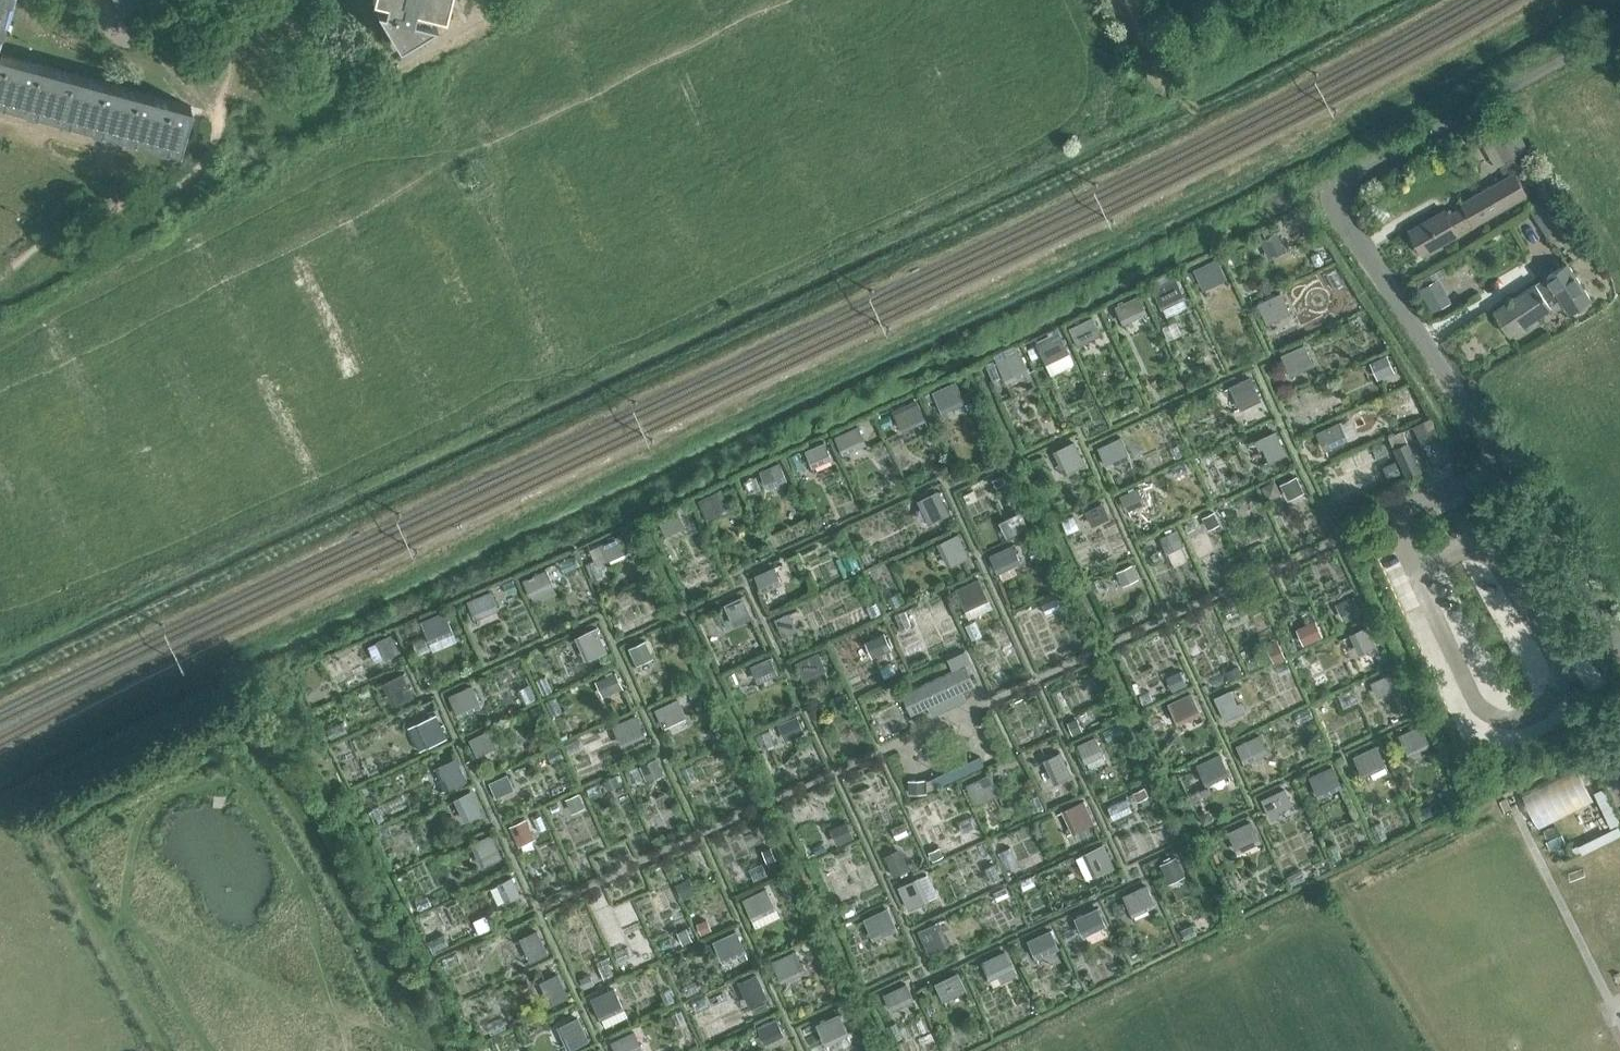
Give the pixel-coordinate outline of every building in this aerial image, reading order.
[(123,16),(144,4),(141,0),(125,0),(117,5),(123,16)] [(384,10),(376,8),(399,45),(436,23),(436,22),(413,17),(415,7),(443,14),(447,0),(386,0),(384,10)] [(5,95),(3,102),(4,102),(5,101),(24,107),(25,108),(27,101),(38,104),(36,110),(37,110),(38,110),(57,115),(57,116),(58,117),(60,110),(71,113),(69,120),(70,120),(70,119),(90,124),(90,125),(91,126),(93,119),(103,122),(101,128),(103,129),(103,128),(122,133),(122,134),(124,134),(126,128),(136,130),(134,137),(135,137),(136,137),(155,142),(155,143),(156,144),(158,137),(169,139),(167,146),(168,147),(169,146),(180,149),(191,104),(0,53),(0,94),(5,95)] [(1491,151),(1504,172),(1525,160),(1520,152),(1521,151),(1506,126),(1490,135),(1498,147),(1491,151)] [(1422,249),(1472,221),(1523,192),(1512,173),(1461,202),(1464,206),(1449,214),(1447,210),(1411,231),(1422,249)] [(1277,246),(1270,232),(1256,238),(1263,252),(1277,246)] [(1216,257),(1193,268),(1205,292),(1228,281),(1216,257)] [(1494,310),(1501,319),(1510,334),(1532,319),(1552,306),(1549,303),(1561,296),(1571,312),(1592,299),(1567,262),(1511,299),(1508,296),(1506,298),(1508,301),(1494,310)] [(1154,292),(1162,310),(1186,299),(1178,281),(1154,292)] [(1268,322),(1274,319),(1289,312),(1280,291),(1258,301),(1268,322)] [(1114,304),(1123,323),(1148,312),(1138,292),(1114,304)] [(1093,314),(1083,319),(1071,325),(1080,344),(1102,334),(1093,314)] [(1045,362),(1069,351),(1060,331),(1036,342),(1045,362)] [(1281,353),(1292,378),(1316,367),(1305,343),(1281,353)] [(1021,349),(994,362),(1003,380),(1029,368),(1021,349)] [(1400,364),(1386,370),(1393,387),(1407,380),(1400,364)] [(1229,382),(1242,408),(1262,398),(1249,373),(1229,382)] [(942,412),(964,400),(954,380),(931,392),(942,412)] [(901,428),(926,417),(918,399),(893,410),(901,428)] [(1434,415),(1424,420),(1428,428),(1438,423),(1434,415)] [(1347,437),(1339,420),(1318,429),(1326,446),(1347,437)] [(845,457),(867,447),(858,427),(836,436),(845,457)] [(1263,448),(1269,460),(1270,462),(1288,453),(1276,429),(1255,439),(1260,449),(1263,448)] [(1120,435),(1096,446),(1104,464),(1128,453),(1120,435)] [(1072,440),(1053,448),(1063,474),(1083,466),(1072,440)] [(1420,469),(1408,441),(1395,447),(1408,475),(1420,469)] [(813,465),(831,458),(824,442),(806,450),(813,465)] [(778,462),(764,468),(757,472),(764,487),(784,478),(778,462)] [(748,494),(761,489),(756,477),(744,482),(748,494)] [(1287,501),(1302,493),(1294,477),(1279,485),(1287,501)] [(979,483),(960,491),(967,507),(985,499),(979,483)] [(1137,486),(1120,494),(1125,506),(1142,499),(1137,486)] [(946,511),(935,489),(915,499),(925,520),(946,511)] [(730,514),(720,492),(698,503),(707,524),(730,514)] [(1104,502),(1085,510),(1085,509),(1077,513),(1085,528),(1092,525),(1091,523),(1110,514),(1104,502)] [(1022,509),(1000,519),(1008,534),(1029,524),(1022,509)] [(667,537),(686,528),(678,511),(659,520),(667,537)] [(1184,545),(1176,528),(1160,536),(1168,552),(1184,545)] [(937,542),(946,561),(949,566),(970,556),(959,532),(937,542)] [(621,533),(600,543),(601,544),(590,549),(597,563),(607,558),(608,560),(629,551),(621,533)] [(1013,543),(1011,544),(990,554),(1002,580),(1018,572),(1015,565),(1022,561),(1013,543)] [(772,566),(764,569),(754,573),(760,589),(779,582),(772,566)] [(527,597),(553,585),(545,569),(519,582),(527,597)] [(957,588),(970,613),(994,601),(982,576),(957,588)] [(467,600),(475,618),(476,619),(500,609),(491,589),(467,600)] [(1345,617),(1363,609),(1355,593),(1338,601),(1345,617)] [(740,596),(724,603),(730,615),(746,609),(740,596)] [(421,620),(430,641),(430,642),(454,632),(445,610),(421,620)] [(774,616),(784,636),(796,630),(786,610),(774,616)] [(911,628),(905,615),(896,619),(901,632),(911,628)] [(1305,641),(1323,634),(1317,618),(1298,625),(1305,641)] [(1367,625),(1350,633),(1360,653),(1377,645),(1367,625)] [(604,650),(594,627),(572,637),(583,660),(604,650)] [(876,655),(896,647),(889,630),(869,639),(876,655)] [(382,659),(395,653),(386,635),(374,642),(382,659)] [(629,646),(635,660),(638,666),(655,659),(645,639),(629,646)] [(1278,658),(1287,654),(1282,643),(1273,647),(1278,658)] [(953,669),(952,669),(902,692),(912,713),(929,706),(933,715),(968,699),(963,690),(976,684),(971,672),(975,671),(965,650),(948,658),(953,669)] [(821,652),(797,662),(803,675),(827,665),(821,652)] [(751,664),(757,679),(758,682),(760,681),(761,684),(779,676),(777,673),(778,673),(771,656),(751,664)] [(604,697),(620,689),(624,687),(616,670),(614,672),(613,669),(606,672),(607,674),(596,680),(604,697)] [(389,704),(410,696),(400,672),(379,681),(389,704)] [(1390,673),(1373,680),(1371,681),(1378,696),(1397,688),(1390,673)] [(1227,686),(1214,693),(1224,717),(1243,708),(1239,698),(1237,698),(1234,700),(1227,686)] [(450,695),(457,714),(477,706),(470,687),(450,695)] [(1355,687),(1338,694),(1344,707),(1361,700),(1355,687)] [(1169,706),(1177,722),(1200,711),(1192,694),(1169,706)] [(654,707),(662,724),(684,714),(677,697),(654,707)] [(423,745),(442,738),(432,713),(413,720),(423,745)] [(613,724),(614,727),(622,745),(646,735),(637,714),(613,724)] [(785,721),(792,738),(806,732),(799,715),(785,721)] [(1407,752),(1429,742),(1419,721),(1397,732),(1407,752)] [(469,738),(475,752),(493,745),(486,730),(469,738)] [(1258,733),(1236,743),(1242,758),(1264,749),(1258,733)] [(1077,742),(1085,758),(1101,750),(1094,734),(1077,742)] [(1362,773),(1384,763),(1374,742),(1352,753),(1362,773)] [(1069,770),(1059,748),(1041,757),(1051,779),(1069,770)] [(1196,765),(1204,781),(1228,770),(1219,753),(1196,765)] [(465,777),(454,756),(433,767),(444,788),(465,777)] [(1319,795),(1341,784),(1331,763),(1309,774),(1319,795)] [(1536,824),(1587,807),(1580,786),(1586,784),(1580,767),(1523,786),(1536,824)] [(990,772),(966,783),(976,804),(1000,793),(990,772)] [(617,773),(606,778),(612,793),(624,788),(617,773)] [(498,796),(514,789),(507,775),(492,782),(498,796)] [(909,778),(910,793),(927,792),(926,777),(909,778)] [(646,785),(638,788),(643,799),(651,795),(646,785)] [(1285,787),(1263,797),(1270,811),(1291,802),(1285,787)] [(479,810),(469,789),(452,797),(462,818),(479,810)] [(579,792),(566,798),(573,813),(586,806),(579,792)] [(562,796),(551,801),(555,810),(566,805),(562,796)] [(1092,822),(1081,798),(1060,808),(1071,831),(1092,822)] [(526,816),(511,823),(519,842),(534,835),(526,816)] [(1237,850),(1257,840),(1247,820),(1227,830),(1237,850)] [(835,827),(841,842),(856,835),(850,821),(835,827)] [(500,853),(491,834),(471,844),(480,863),(500,853)] [(1111,863),(1100,841),(1081,851),(1092,873),(1111,863)] [(902,846),(885,854),(895,874),(912,866),(902,846)] [(930,851),(934,859),(945,854),(941,846),(930,851)] [(772,847),(762,851),(766,860),(776,856),(772,847)] [(913,860),(918,869),(927,864),(922,855),(913,860)] [(1158,863),(1165,879),(1183,870),(1176,855),(1158,863)] [(916,874),(895,884),(906,907),(926,897),(916,874)] [(518,892),(509,875),(495,882),(503,899),(518,892)] [(1151,899),(1144,882),(1120,893),(1127,909),(1151,899)] [(773,905),(764,886),(742,896),(750,915),(773,905)] [(1103,923),(1096,905),(1073,914),(1080,932),(1103,923)] [(872,938),(894,929),(885,910),(864,920),(872,938)] [(706,919),(696,924),(701,935),(712,931),(706,919)] [(931,922),(917,929),(927,950),(945,942),(942,935),(938,936),(931,922)] [(1057,945),(1049,927),(1023,938),(1031,956),(1057,945)] [(689,928),(679,932),(684,943),(693,939),(689,928)] [(547,953),(535,929),(518,937),(529,962),(547,953)] [(712,941),(721,959),(744,949),(735,930),(712,941)] [(772,959),(780,977),(802,968),(794,950),(772,959)] [(981,961),(988,977),(1011,967),(1004,951),(981,961)] [(566,996),(554,972),(537,981),(549,1005),(566,996)] [(753,974),(738,981),(748,1003),(763,997),(753,974)] [(968,997),(959,975),(941,983),(951,1004),(968,997)] [(892,1013),(914,1002),(904,984),(883,995),(892,1013)] [(613,987),(591,997),(600,1015),(622,1006),(613,987)] [(824,1043),(848,1032),(839,1013),(815,1024),(824,1043)] [(585,1039),(574,1016),(555,1026),(565,1048),(585,1039)] [(776,1017),(764,1023),(759,1026),(765,1039),(782,1031),(776,1017)] [(610,1039),(616,1050),(626,1050),(639,1045),(631,1029),(610,1039)]
